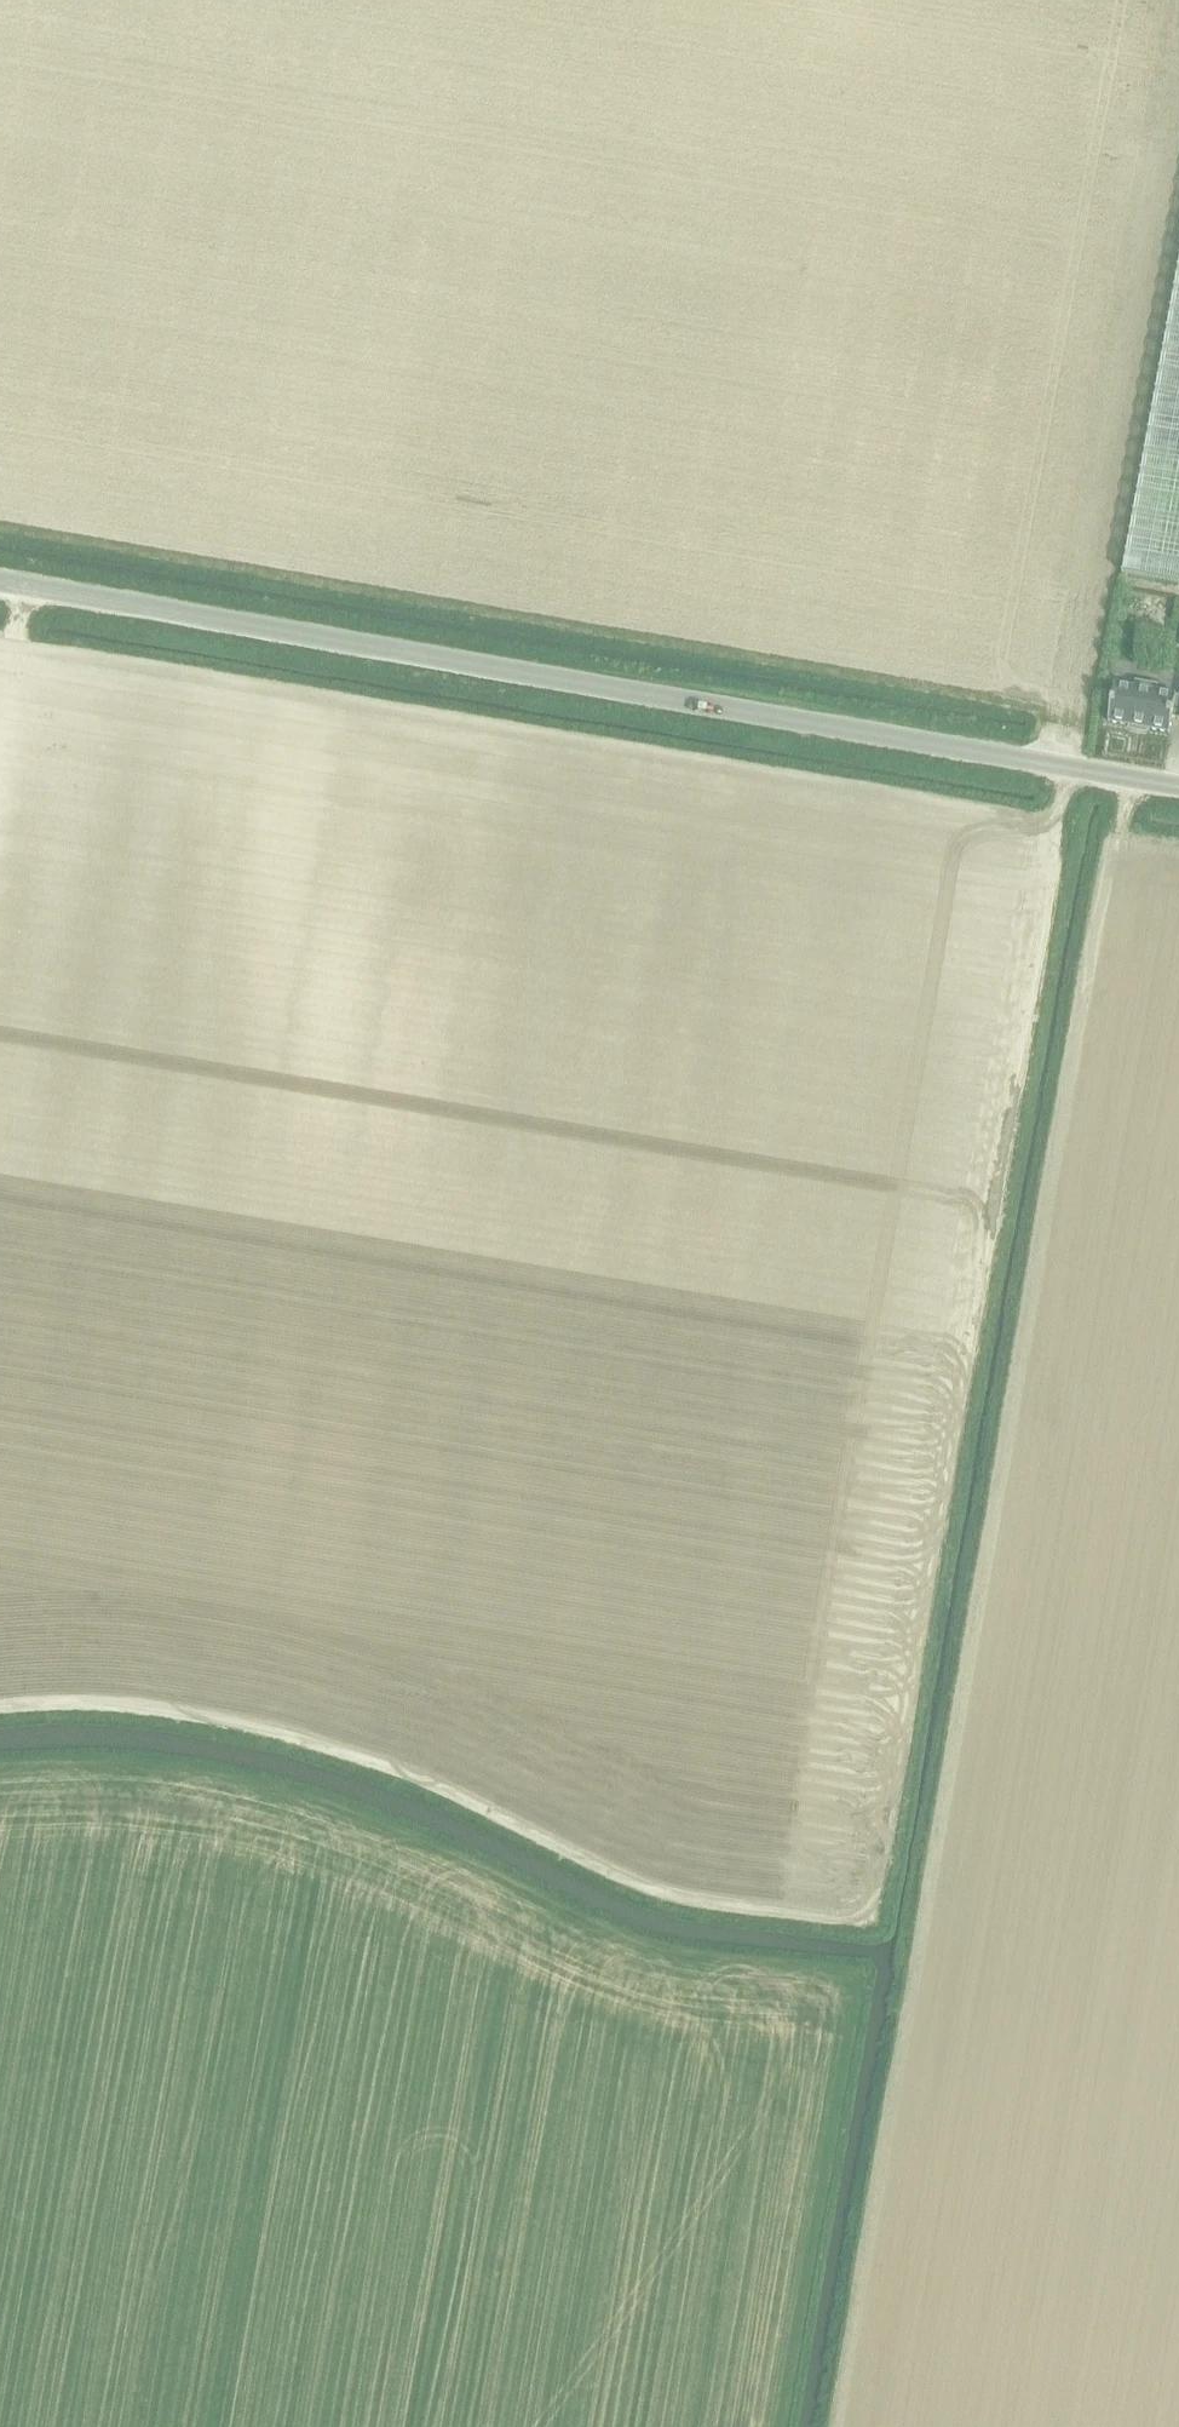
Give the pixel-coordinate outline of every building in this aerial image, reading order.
[(1123,574),(1178,584),(1178,269),(1123,574)] [(1108,722),(1170,733),(1173,717),(1178,718),(1178,720),(1178,698),(1177,698),(1177,696),(1156,692),(1158,686),(1136,682),(1135,688),(1115,685),(1108,722)]
